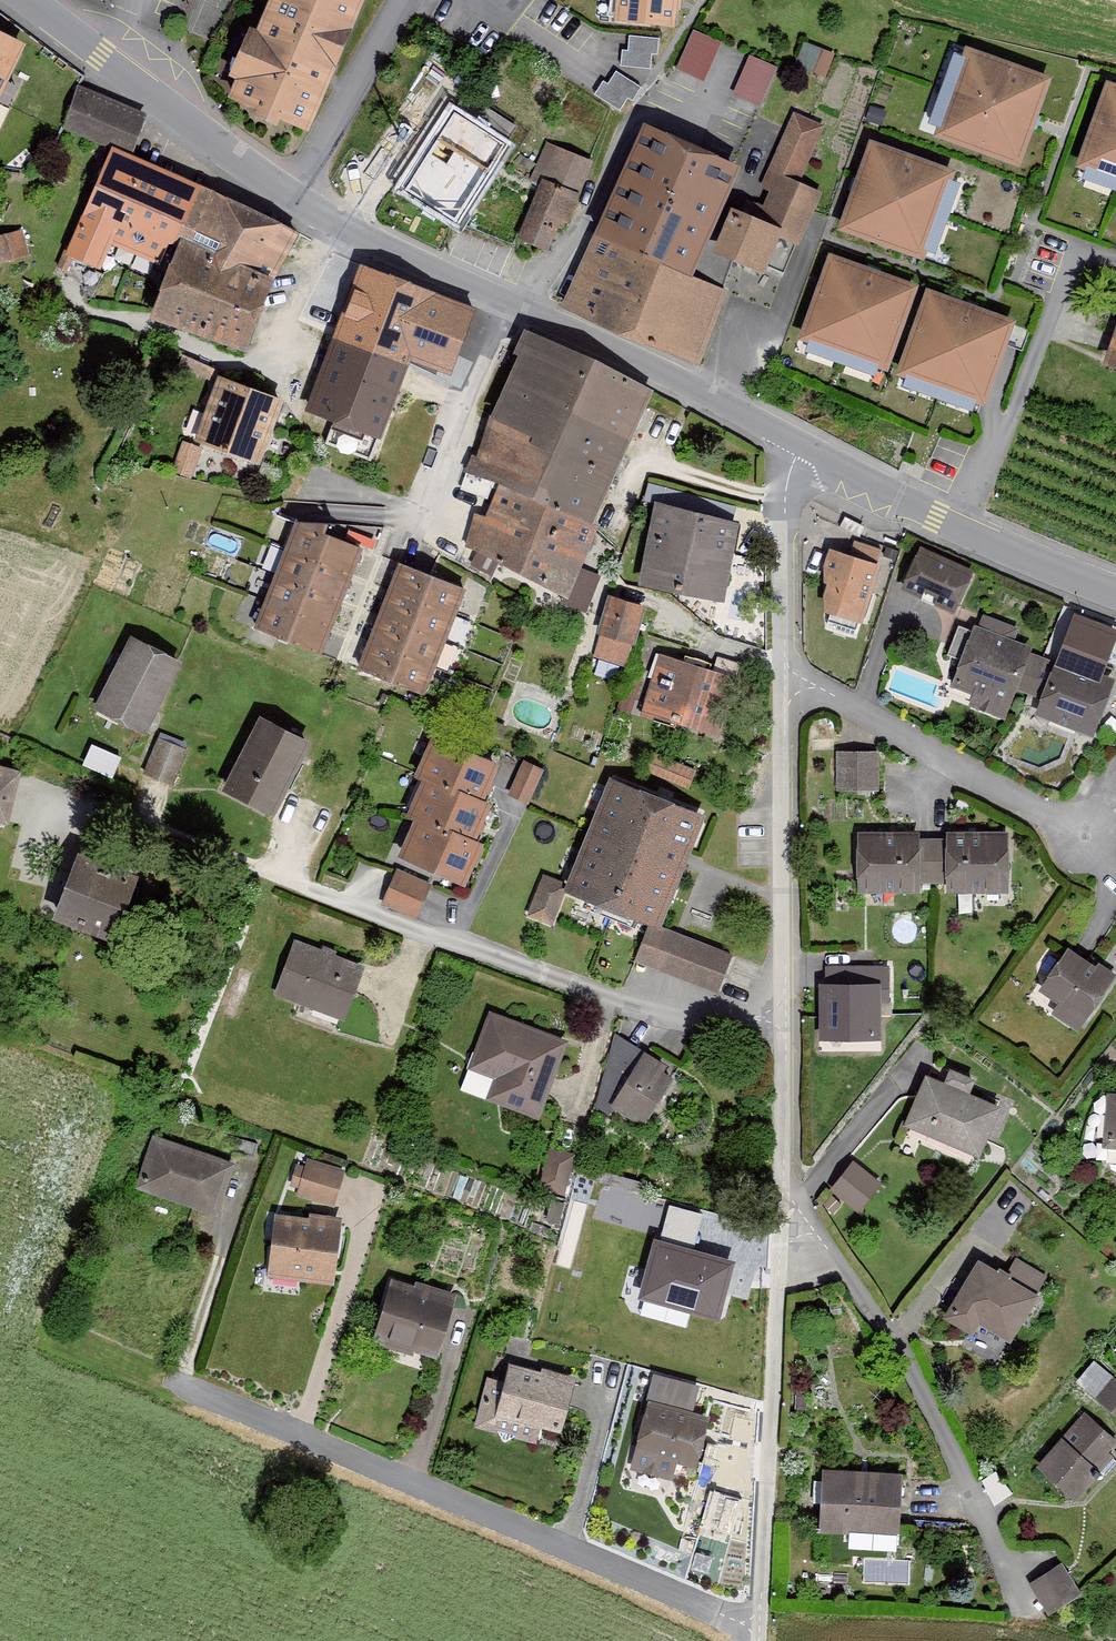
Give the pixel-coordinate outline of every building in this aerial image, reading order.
[(308,125),(361,0),(267,0),(228,91),(308,125)] [(616,18),(675,23),(677,5),(677,0),(617,0),(616,18)] [(24,39),(0,27),(0,87),(24,39)] [(693,28),(676,68),(703,80),(720,40),(693,28)] [(660,36),(629,34),(628,48),(622,47),(621,64),(651,67),(652,52),(658,52),(660,36)] [(834,54),(804,42),(795,64),(825,77),(834,54)] [(1052,73),(967,42),(934,132),(1019,163),(1034,121),(1052,73)] [(750,53),(733,91),(761,104),(777,65),(750,53)] [(642,86),(616,69),(608,81),(603,78),(594,92),(620,108),(628,96),(633,99),(642,86)] [(1075,162),(1115,177),(1115,84),(1105,80),(1075,162)] [(63,126),(111,145),(131,153),(146,117),(77,87),(63,126)] [(885,111),(870,106),(866,121),(880,125),(885,111)] [(453,108),(430,146),(485,179),(508,141),(453,108)] [(824,124),(794,112),(762,188),(768,190),(762,205),(754,201),(750,211),(782,225),(777,235),(799,244),(821,191),(799,182),(824,124)] [(581,271),(565,307),(692,361),(707,326),(724,286),(690,271),(738,158),(646,119),(621,178),(581,271)] [(854,182),(838,225),(924,256),(956,167),(871,136),(854,182)] [(538,184),(518,238),(548,250),(561,217),(567,220),(591,158),(544,141),(529,181),(538,184)] [(131,153),(111,145),(64,252),(101,266),(110,241),(166,264),(151,311),(235,338),(249,343),(271,279),(297,228),(240,196),(203,182),(131,153)] [(430,146),(404,188),(459,222),(485,179),(430,146)] [(750,211),(733,203),(714,246),(763,268),(777,235),(782,225),(750,211)] [(0,233),(0,261),(30,253),(23,227),(0,233)] [(919,281),(830,249),(798,335),(888,368),(919,281)] [(475,308),(361,262),(309,409),(381,435),(392,406),(409,357),(441,368),(447,349),(462,355),(475,308)] [(1016,316),(927,284),(896,370),(985,402),(1016,316)] [(653,391),(523,331),(476,445),(466,466),(500,481),(593,522),(618,464),(653,391)] [(1106,361),(1115,364),(1115,333),(1106,361)] [(281,394),(223,373),(199,438),(256,460),(281,394)] [(568,593),(599,524),(593,522),(500,481),(488,508),(485,515),(477,511),(462,546),(568,593)] [(740,517),(657,501),(642,580),(726,595),(740,517)] [(294,522),(255,627),(323,652),(329,637),(339,609),(347,585),(357,559),(362,546),(294,522)] [(825,580),(821,607),(861,618),(879,562),(829,546),(824,563),(825,580)] [(920,546),(903,587),(954,608),(971,570),(920,546)] [(368,650),(361,668),(425,692),(465,588),(401,564),(396,576),(387,599),(378,623),(368,650)] [(646,603),(608,592),(597,631),(600,632),(593,655),(625,665),(632,642),(634,643),(646,603)] [(974,623),(951,685),(972,693),(968,704),(1005,718),(1016,688),(1028,692),(1042,655),(1030,651),(1033,645),(1015,638),(1019,627),(983,613),(979,625),(974,623)] [(133,632),(94,705),(146,733),(185,660),(133,632)] [(1040,697),(1034,713),(1093,736),(1115,676),(1058,655),(1056,660),(1042,655),(1028,692),(1040,697)] [(737,678),(660,656),(644,710),(721,732),(737,678)] [(627,710),(643,713),(651,673),(634,670),(627,710)] [(225,787),(274,811),(310,738),(261,714),(225,787)] [(500,762),(433,731),(414,773),(423,777),(454,791),(457,784),(484,797),(500,762)] [(159,735),(147,768),(175,779),(188,745),(159,735)] [(92,740),(84,763),(114,774),(123,752),(92,740)] [(879,749),(837,749),(837,788),(879,788),(879,749)] [(650,750),(642,770),(688,788),(696,769),(650,750)] [(524,759),(509,793),(529,802),(544,767),(524,759)] [(8,822),(21,768),(0,763),(0,820),(8,822)] [(567,888),(659,923),(702,808),(610,773),(567,888)] [(493,800),(484,797),(457,784),(454,791),(423,777),(406,813),(414,817),(445,831),(448,824),(476,837),(493,800)] [(484,840),(476,837),(448,824),(445,831),(414,817),(398,852),(465,883),(484,840)] [(857,891),(921,891),(921,882),(933,882),(933,837),(920,837),(920,829),(857,829),(857,891)] [(1009,829),(946,829),(946,837),(933,837),(933,882),(946,882),(946,891),(1009,891),(1009,829)] [(143,877),(77,851),(52,913),(119,939),(143,877)] [(429,882),(395,869),(383,902),(417,915),(429,882)] [(543,874),(529,913),(553,922),(567,883),(543,874)] [(733,952),(649,922),(635,960),(719,990),(733,952)] [(362,966),(294,944),(277,993),(345,1016),(362,966)] [(1068,945),(1039,989),(1057,1001),(1051,1011),(1078,1029),(1115,974),(1115,972),(1098,960),(1096,964),(1068,945)] [(881,980),(820,981),(820,1038),(881,1038),(881,980)] [(564,1037),(489,1013),(470,1071),(494,1079),(488,1098),(539,1114),(564,1037)] [(644,1051),(611,1103),(645,1125),(678,1072),(644,1051)] [(944,1080),(926,1072),(904,1124),(980,1156),(1002,1104),(970,1090),(976,1077),(950,1067),(944,1080)] [(1108,1093),(1103,1146),(1115,1147),(1115,1093),(1108,1093)] [(230,1162),(152,1138),(137,1188),(216,1211),(230,1162)] [(551,1145),(537,1181),(565,1190),(578,1152),(551,1145)] [(304,1165),(297,1163),(290,1185),(298,1188),(296,1193),(335,1205),(346,1170),(307,1157),(304,1165)] [(853,1159),(830,1188),(859,1210),(882,1182),(853,1159)] [(662,1234),(696,1242),(704,1210),(670,1202),(662,1234)] [(274,1212),(267,1276),(334,1283),(342,1216),(309,1212),(309,1216),(274,1212)] [(735,1262),(655,1240),(639,1299),(719,1321),(735,1262)] [(1041,1294),(980,1258),(944,1317),(973,1335),(980,1323),(1012,1342),(1041,1294)] [(390,1277),(371,1340),(412,1352),(413,1349),(436,1356),(455,1292),(416,1280),(415,1284),(390,1277)] [(487,1374),(474,1427),(499,1433),(505,1442),(513,1436),(535,1442),(540,1426),(562,1431),(576,1374),(542,1365),(541,1370),(510,1362),(506,1378),(487,1374)] [(1095,1397),(1115,1414),(1115,1378),(1114,1375),(1095,1397)] [(733,1397),(725,1428),(752,1435),(760,1404),(733,1397)] [(648,1399),(631,1468),(672,1479),(677,1462),(694,1466),(708,1415),(648,1399)] [(1084,1410),(1036,1464),(1075,1499),(1113,1456),(1108,1451),(1115,1442),(1115,1437),(1084,1410)] [(900,1473),(823,1470),(821,1528),(898,1531),(900,1473)] [(736,1537),(743,1494),(708,1489),(702,1532),(736,1537)] [(1061,1560),(1031,1580),(1052,1612),(1082,1593),(1061,1560)]
